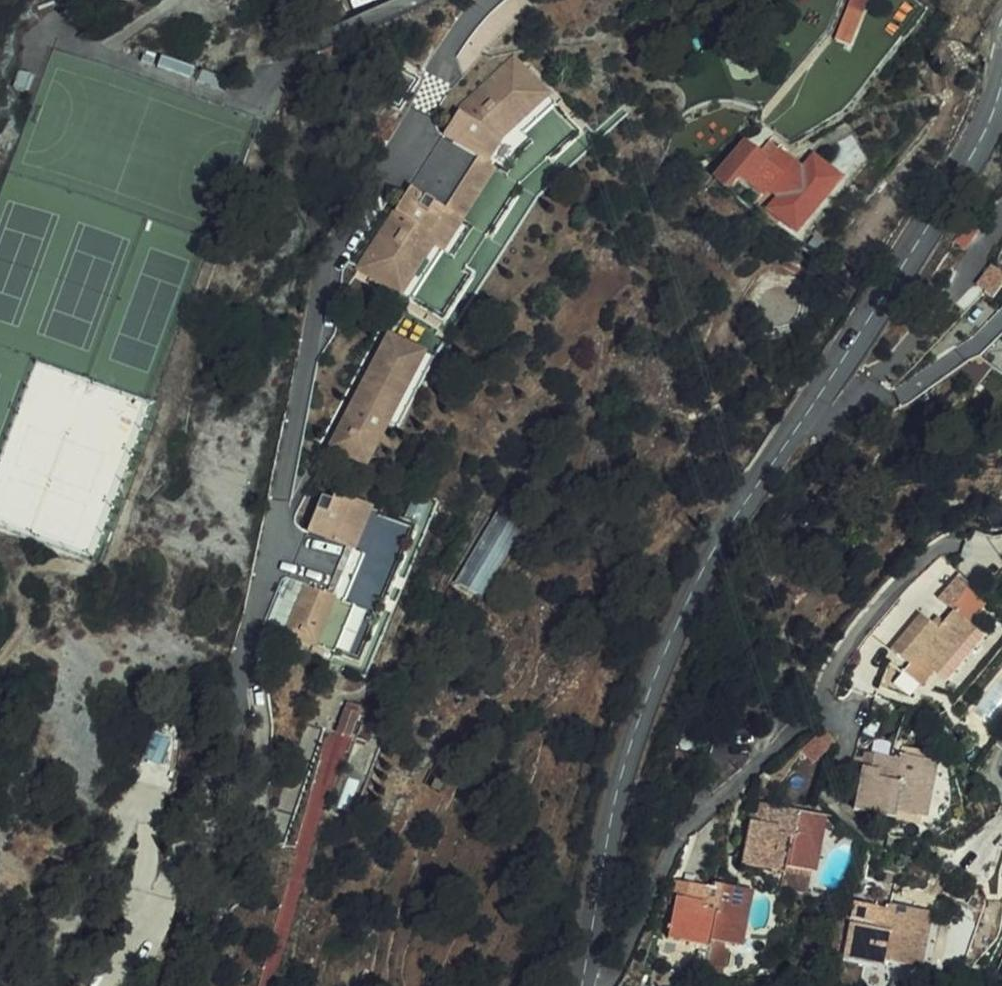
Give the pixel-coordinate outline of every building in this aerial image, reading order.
[(870,0),(854,0),(831,55),(846,61),(870,0)] [(193,77),(154,63),(149,73),(188,88),(193,77)] [(27,72),(16,68),(10,85),(22,89),(27,72)] [(507,71),(456,117),(351,279),(403,313),(403,314),(437,336),(469,285),(460,280),(481,247),(485,250),(518,199),(514,197),(542,171),(545,174),(578,145),(507,71)] [(777,187),(766,175),(777,164),(768,155),(756,166),(746,157),(713,194),(724,202),(735,190),(757,209),(766,200),(777,187)] [(786,195),(798,182),(777,164),(766,175),(777,187),(778,187),(786,195)] [(839,197),(814,173),(802,186),(790,198),(778,212),(766,224),(791,248),(839,197)] [(790,198),(802,186),(798,182),(786,195),(790,198)] [(786,195),(778,187),(777,187),(766,200),(774,208),(786,195)] [(778,212),(790,198),(786,195),(774,208),(778,212)] [(426,368),(382,344),(322,452),(356,471),(378,431),(388,436),(426,368)] [(321,504),(312,501),(301,526),(334,499),(325,495),(321,504)] [(334,499),(301,526),(297,536),(315,543),(276,635),(348,667),(406,530),(334,499)] [(457,580),(484,595),(523,525),(496,510),(457,580)] [(957,620),(974,600),(960,588),(943,608),(957,620)] [(918,667),(939,684),(958,661),(978,638),(957,620),(942,637),(925,624),(894,659),(912,674),(918,667)] [(978,638),(958,661),(964,667),(984,643),(978,638)] [(964,667),(958,661),(939,684),(953,695),(972,673),(964,667)] [(349,709),(335,705),(324,733),(338,738),(349,709)] [(810,758),(826,768),(840,745),(827,737),(825,737),(810,758)] [(857,818),(900,827),(901,818),(926,823),(938,767),(928,764),(930,757),(899,750),(896,765),(868,759),(857,818)] [(789,868),(812,873),(820,837),(811,836),(815,817),(790,812),(788,816),(781,814),(781,810),(758,805),(752,833),(745,866),(787,876),(789,868)] [(815,817),(811,836),(820,837),(824,819),(815,817)] [(926,823),(901,818),(900,827),(925,831),(926,823)] [(739,946),(748,909),(737,906),(740,889),(720,884),(718,889),(682,882),(668,941),(703,948),(699,966),(713,969),(717,952),(714,951),(716,942),(739,946)] [(740,889),(737,906),(748,909),(753,892),(740,889)] [(835,961),(849,964),(863,909),(852,906),(848,920),(845,920),(835,961)] [(896,969),(916,974),(924,935),(918,934),(922,915),(897,910),(895,920),(886,918),(887,915),(863,909),(849,964),(894,974),(896,969)] [(940,919),(922,915),(918,934),(924,935),(916,974),(927,976),(940,919)]
